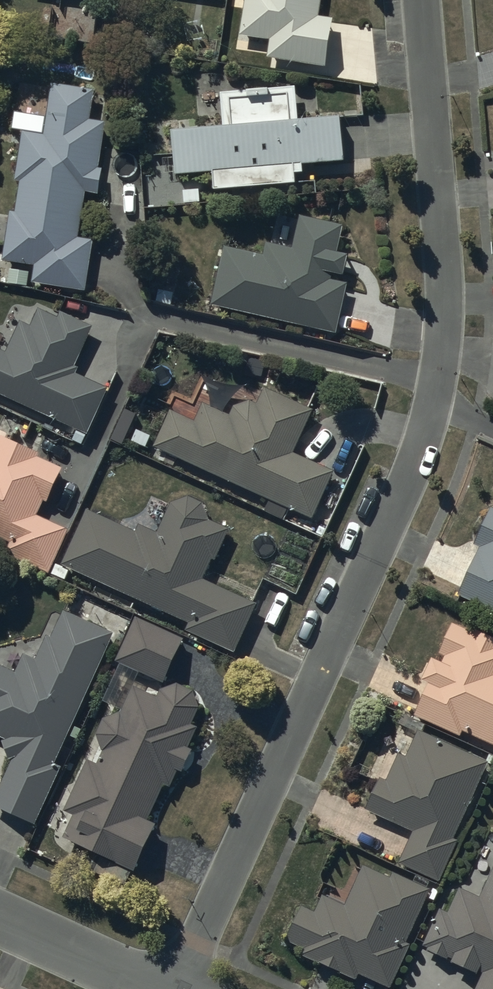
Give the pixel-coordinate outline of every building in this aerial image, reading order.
[(238,41),(267,46),(264,64),(327,74),(335,22),(320,20),(323,0),(244,0),(238,41)] [(9,213),(1,266),(32,271),(29,289),(84,297),(92,245),(78,243),(85,194),(93,195),(103,129),(85,126),(90,97),(54,91),(47,137),(22,133),(14,186),(19,186),(15,214),(9,213)] [(212,178),(213,196),(296,189),(296,180),(303,179),(302,170),(343,166),(339,124),(297,128),(294,93),(221,99),(224,136),(172,140),(176,181),(212,178)] [(225,252),(212,309),(335,337),(346,288),(331,285),(332,280),(343,283),(348,261),(336,258),(343,231),(300,221),(292,254),(267,248),(264,261),(225,252)] [(87,440),(109,393),(75,377),(77,373),(73,371),(91,332),(60,318),(59,322),(39,313),(31,329),(20,324),(6,355),(0,352),(0,400),(87,440)] [(172,416),(155,451),(312,525),(335,476),(295,457),(315,414),(265,391),(257,409),(250,405),(232,411),(229,419),(204,408),(195,427),(172,416)] [(11,547),(6,558),(49,577),(67,535),(36,521),(43,505),(47,506),(62,472),(38,461),(40,458),(1,440),(0,441),(0,542),(11,547)] [(86,514),(61,570),(189,628),(186,635),(235,657),(256,609),(203,585),(212,565),(215,566),(230,534),(209,525),(203,508),(188,501),(171,507),(156,538),(139,530),(136,536),(86,514)] [(456,601),(492,617),(492,511),(491,510),(473,550),(478,552),(456,601)] [(0,790),(0,813),(33,829),(59,773),(51,769),(112,638),(63,615),(50,643),(47,640),(35,665),(24,659),(15,679),(0,672),(0,741),(4,743),(11,767),(0,790)] [(136,622),(115,666),(164,689),(184,645),(136,622)] [(415,721),(459,741),(462,735),(492,749),(492,642),(473,633),(472,636),(452,627),(437,660),(443,662),(440,667),(432,663),(421,687),(429,690),(415,721)] [(73,819),(63,841),(134,879),(156,831),(147,827),(164,789),(170,792),(178,775),(184,778),(191,755),(187,754),(199,732),(191,730),(199,712),(192,696),(176,688),(160,695),(158,702),(133,690),(121,716),(104,723),(96,740),(103,757),(98,768),(88,764),(62,815),(73,819)] [(380,784),(366,814),(414,836),(400,867),(439,885),(457,845),(454,843),(489,766),(417,733),(404,761),(399,759),(386,787),(380,784)] [(285,946),(302,954),(299,960),(356,986),(359,981),(377,988),(392,988),(410,949),(405,947),(429,895),(394,879),(392,884),(363,872),(345,911),(321,900),(313,916),(301,910),(285,946)] [(421,951),(428,954),(427,956),(448,966),(450,962),(453,964),(451,968),(476,980),(479,974),(486,977),(480,988),(492,988),(492,882),(483,904),(458,893),(447,917),(439,913),(421,951)]
